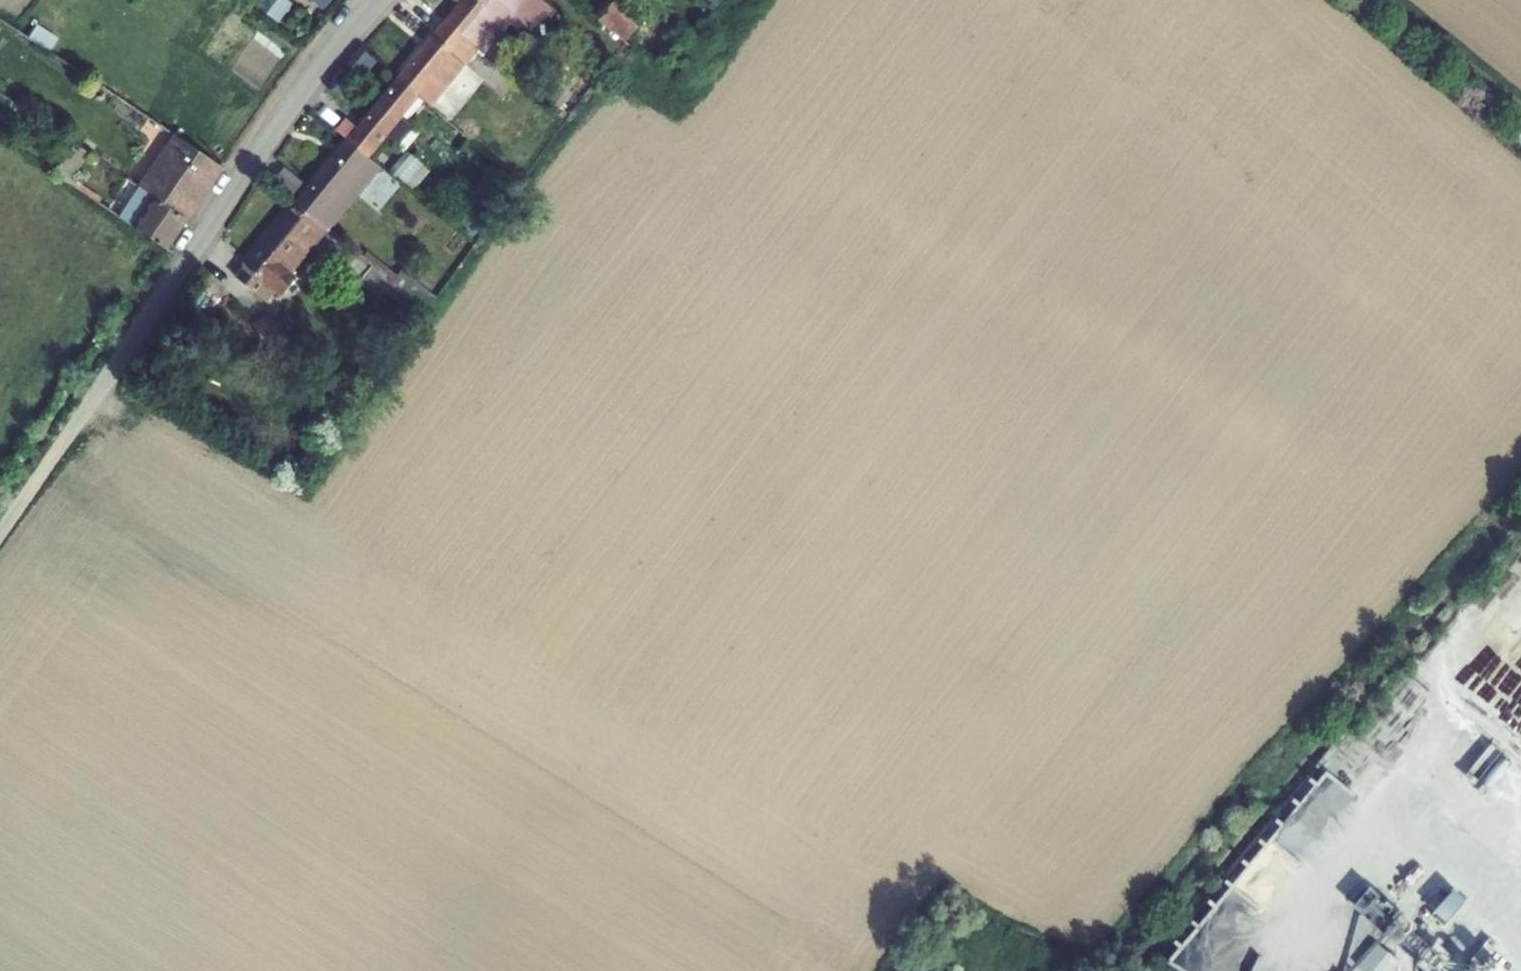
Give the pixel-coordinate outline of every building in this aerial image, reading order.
[(287,0),(260,0),(255,6),(277,22),(291,3),(287,0)] [(479,51),(516,7),(533,21),(546,5),(540,0),(462,0),(444,22),(476,49),(479,51)] [(627,37),(647,13),(631,0),(618,0),(603,18),(627,37)] [(627,37),(603,18),(600,22),(623,42),(627,37)] [(417,95),(430,105),(476,49),(444,22),(398,79),(417,95)] [(29,37),(50,51),(58,39),(37,24),(29,37)] [(344,119),(334,130),(346,140),(366,156),(385,133),(397,143),(410,127),(398,118),(417,95),(398,79),(356,129),(344,119)] [(223,167),(175,134),(139,187),(153,197),(152,198),(186,221),(223,167)] [(329,224),(330,225),(379,167),(366,156),(346,140),(295,202),(315,218),(318,215),(329,224)] [(71,176),(87,152),(74,143),(54,174),(67,182),(71,176)] [(416,187),(433,170),(413,151),(397,168),(416,187)] [(291,196),(303,182),(284,167),(273,181),(291,196)] [(102,198),(71,176),(67,182),(98,204),(102,198)] [(153,197),(139,187),(118,218),(165,250),(186,221),(152,198),(153,197)] [(235,278),(265,302),(274,290),(280,295),(295,277),(289,273),(329,224),(318,215),(315,218),(295,202),(244,265),(245,266),(235,278)] [(397,275),(367,251),(362,257),(391,281),(397,275)] [(362,257),(357,253),(344,269),(379,297),(385,290),(402,304),(409,296),(391,281),(362,257)] [(426,310),(436,297),(402,269),(397,275),(391,281),(409,296),(426,310)] [(282,349),(271,355),(277,365),(287,358),(282,349)] [(1403,967),(1405,961),(1391,936),(1409,942),(1413,949),(1421,928),(1406,901),(1367,888),(1362,903),(1372,922),(1359,918),(1342,970),(1405,970),(1403,967)] [(1442,908),(1452,916),(1470,896),(1460,888),(1442,908)] [(1253,970),(1299,970),(1297,967),(1259,954),(1253,970)]
